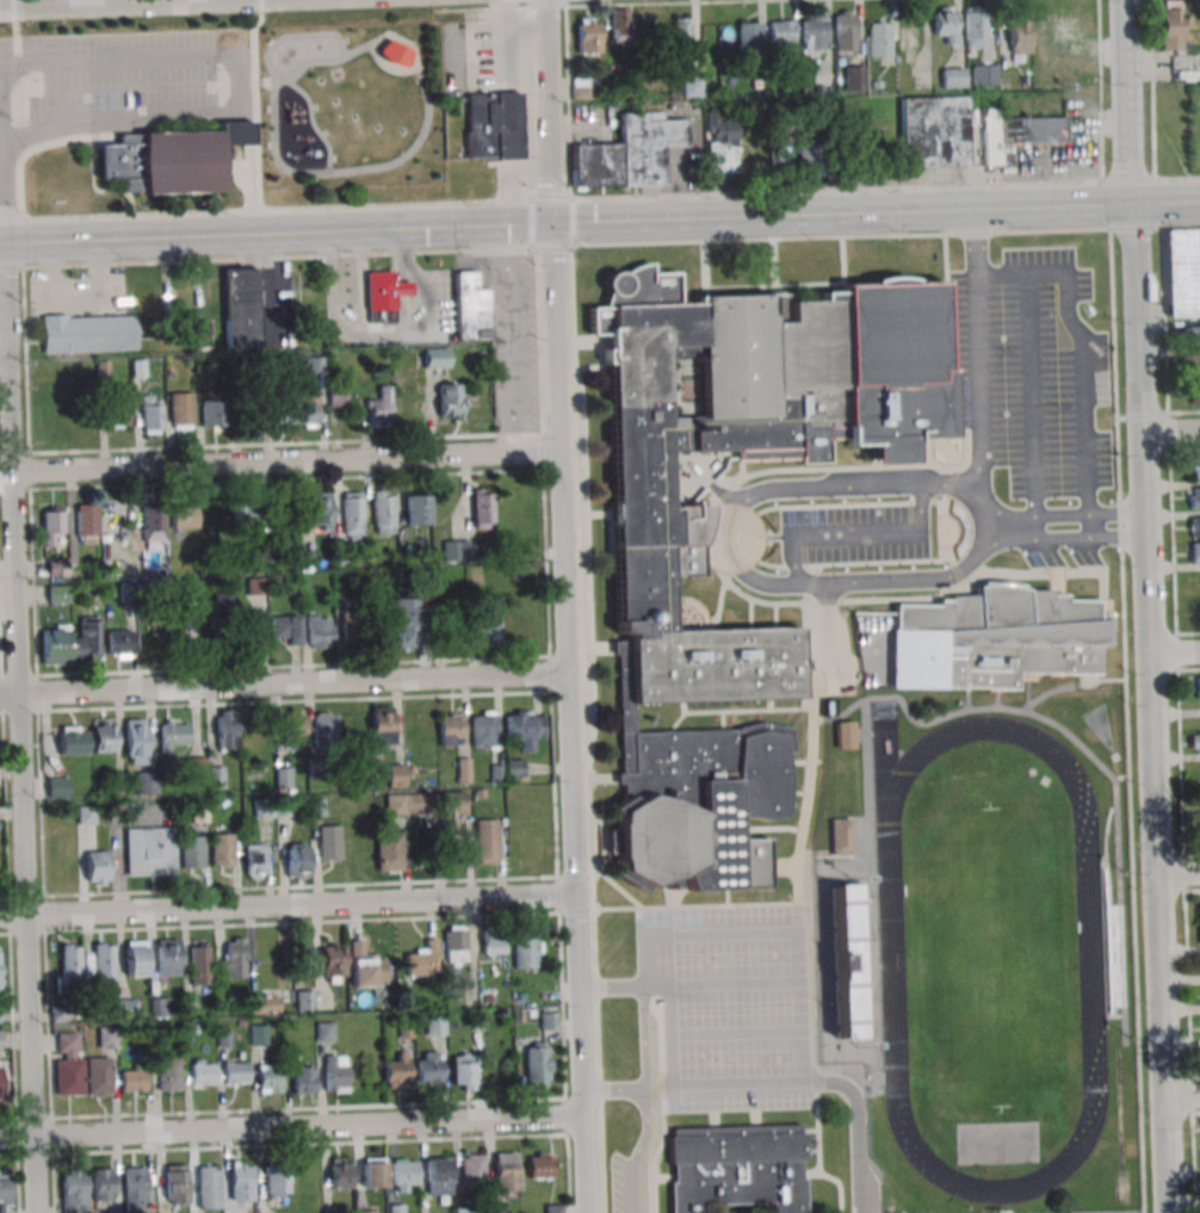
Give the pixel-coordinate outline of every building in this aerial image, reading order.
[(1160,50),(1183,50),(1183,0),(1160,0),(1160,50)] [(957,7),(933,7),(933,33),(946,33),(946,45),(957,45),(957,7)] [(986,47),(986,7),(965,7),(965,47),(986,47)] [(632,8),(611,8),(611,44),(632,44),(632,8)] [(856,11),(836,11),(836,53),(856,53),(856,11)] [(599,18),(576,18),(576,54),(599,54),(599,18)] [(671,18),(671,47),(690,47),(690,18),(671,18)] [(802,51),(827,51),(827,18),(802,18),(802,51)] [(771,44),(794,44),(794,20),(771,20),(771,44)] [(759,48),(759,22),(738,22),(738,48),(759,48)] [(891,22),(870,22),(870,57),(891,57),(891,22)] [(901,63),(920,63),(920,24),(901,24),(901,63)] [(1031,52),(1031,28),(1010,28),(1010,52),(1031,52)] [(378,51),(389,39),(410,50),(409,67),(400,67),(390,64),(383,58),(378,51)] [(998,64),(973,64),(973,86),(998,86),(998,64)] [(867,89),(867,66),(844,66),(844,89),(867,89)] [(966,88),(966,67),(942,67),(942,88),(966,88)] [(589,79),(572,79),(572,99),(589,99),(589,79)] [(702,79),(683,79),(683,96),(702,96),(702,79)] [(468,94),(468,97),(469,131),(466,131),(466,157),(496,156),(496,160),(521,159),(519,92),(468,94)] [(901,168),(968,168),(968,97),(901,97),(901,168)] [(983,110),(983,166),(1001,166),(1001,143),(1064,142),(1064,117),(999,117),(999,110),(983,110)] [(664,187),(663,147),(687,146),(686,120),(662,120),(662,111),(621,111),(621,144),(571,144),(572,188),(664,187)] [(737,117),(708,117),(708,175),(737,175),(737,117)] [(250,122),(219,122),(219,131),(119,134),(119,144),(99,144),(100,180),(119,179),(120,193),(221,190),(219,146),(250,144),(250,122)] [(790,137),(769,137),(769,176),(790,176),(790,137)] [(799,145),(799,177),(826,177),(826,145),(799,145)] [(1165,229),(1167,315),(1199,315),(1199,229),(1165,229)] [(941,283),(911,283),(911,281),(911,280),(903,278),(893,278),(885,278),(878,279),(871,281),(871,283),(871,285),(842,285),(842,291),(821,292),(822,301),(790,302),(788,293),(697,296),(697,303),(676,303),(675,272),(650,273),(650,262),(643,264),(635,266),(627,270),(624,272),(624,273),(618,271),(611,272),(606,277),(605,283),(606,289),(608,295),(606,301),(604,308),(590,308),(590,334),(607,334),(608,348),(604,349),(604,363),(610,363),(617,633),(629,632),(629,655),(617,655),(621,773),(623,799),(611,807),(612,864),(612,874),(647,892),(651,885),(661,881),(666,880),(669,890),(675,887),(672,878),(682,873),(689,890),(724,889),(730,889),(768,889),(768,877),(766,838),(737,840),(736,817),(747,817),(766,821),(785,817),(788,779),(785,753),(793,751),(788,728),(761,722),(735,729),(633,732),(632,704),(800,698),(799,670),(809,669),(808,658),(798,658),(798,649),(797,627),(712,630),(670,631),(670,596),(669,576),(703,575),(701,545),(704,538),(707,530),(709,521),(710,512),(710,505),(668,506),(667,452),(735,448),(736,459),(736,460),(797,458),(797,463),(829,463),(828,438),(846,438),(846,445),(870,445),(871,464),(914,463),(913,439),(951,437),(948,369),(944,369),(941,283)] [(256,267),(259,346),(227,347),(224,268),(256,267)] [(396,323),(396,296),(411,295),(411,282),(395,282),(395,271),(367,271),(367,323),(396,323)] [(490,340),(490,287),(477,287),(477,271),(456,271),(456,340),(490,340)] [(67,315),(42,316),(43,354),(136,349),(135,316),(67,318),(67,315)] [(210,320),(192,320),(192,350),(210,350),(210,320)] [(1188,326),(1188,346),(1199,346),(1199,326),(1188,326)] [(424,348),(424,369),(448,369),(448,348),(424,348)] [(1186,356),(1186,375),(1199,375),(1199,356),(1186,356)] [(1190,381),(1190,403),(1199,403),(1199,381),(1190,381)] [(440,416),(463,416),(463,383),(440,383),(440,416)] [(346,406),(346,388),(330,388),(330,406),(346,406)] [(128,426),(128,391),(109,391),(109,426),(128,426)] [(193,393),(170,393),(170,427),(193,427),(193,393)] [(141,433),(162,433),(162,395),(141,395),(141,433)] [(317,395),(297,395),(297,422),(317,422),(317,395)] [(203,426),(227,426),(227,400),(203,400),(203,426)] [(370,425),(406,425),(406,400),(370,400),(370,425)] [(1191,478),(1199,478),(1199,457),(1191,457),(1191,478)] [(1190,487),(1190,509),(1199,509),(1199,487),(1190,487)] [(472,528),(493,528),(493,489),(472,489),(472,528)] [(373,533),(394,533),(394,491),(373,491),(373,533)] [(307,492),(307,528),(329,528),(329,492),(307,492)] [(362,540),(361,492),(343,492),(343,540),(362,540)] [(428,495),(407,495),(407,525),(428,525),(428,495)] [(98,504),(78,504),(78,543),(98,543),(98,504)] [(197,504),(172,504),(172,528),(197,528),(197,504)] [(261,504),(234,504),(234,529),(261,529),(261,504)] [(62,506),(41,506),(41,546),(54,546),(54,536),(62,536),(62,506)] [(143,542),(165,542),(165,510),(143,510),(143,542)] [(1199,537),(1199,517),(1190,517),(1190,537),(1199,537)] [(474,540),(443,540),(443,561),(474,561),(474,540)] [(1190,563),(1199,563),(1199,543),(1190,543),(1190,563)] [(895,605),(892,686),(970,688),(985,688),(1000,688),(1016,688),(1016,673),(1099,674),(1099,645),(1107,644),(1108,614),(1099,614),(1099,600),(1065,600),(1065,595),(1050,595),(1051,590),(1027,592),(1017,588),(1003,584),(989,584),(977,587),(977,595),(948,596),(948,601),(936,600),(936,606),(895,605)] [(67,585),(48,585),(48,605),(67,605),(67,585)] [(215,638),(231,638),(231,591),(215,591),(215,638)] [(364,648),(364,598),(342,598),(342,648),(364,648)] [(419,598),(394,598),(394,647),(419,647),(419,598)] [(477,605),(477,648),(500,648),(500,605),(477,605)] [(261,612),(243,612),(243,645),(261,645),(261,612)] [(332,648),(332,615),(308,615),(308,648),(332,648)] [(188,616),(188,642),(202,642),(202,616),(188,616)] [(271,645),(300,645),(300,616),(271,616),(271,645)] [(74,658),(99,658),(99,617),(74,617),(74,658)] [(70,665),(70,625),(42,625),(42,665),(70,665)] [(107,657),(132,657),(132,630),(107,630),(107,657)] [(393,707),(371,707),(371,744),(393,744),(393,707)] [(283,746),(304,746),(304,710),(283,710),(283,746)] [(544,738),(544,711),(506,711),(506,738),(520,738),(520,751),(533,751),(533,738),(544,738)] [(496,748),(496,712),(472,712),(472,748),(496,748)] [(217,749),(238,749),(238,713),(217,713),(217,749)] [(336,713),(314,713),(314,741),(336,741),(336,713)] [(463,713),(441,713),(441,738),(463,738),(463,713)] [(93,719),(93,752),(114,752),(114,719),(93,719)] [(146,765),(146,719),(125,719),(125,765),(146,765)] [(836,722),(837,748),(855,747),(854,720),(836,722)] [(188,721),(160,721),(160,749),(188,749),(188,721)] [(88,754),(88,726),(58,726),(58,754),(88,754)] [(1199,753),(1199,733),(1190,733),(1190,753),(1199,753)] [(206,775),(206,759),(193,759),(193,775),(206,775)] [(523,776),(523,760),(507,760),(507,777),(523,776)] [(388,787),(405,787),(405,765),(388,765),(388,787)] [(291,768),(277,768),(277,787),(291,787),(291,768)] [(112,794),(124,793),(122,774),(110,776),(112,794)] [(137,790),(152,790),(152,774),(137,774),(137,790)] [(68,778),(48,778),(48,797),(68,797),(68,778)] [(441,792),(441,822),(465,822),(465,792),(441,792)] [(386,814),(429,814),(429,794),(386,794),(386,814)] [(206,822),(205,806),(193,807),(194,822),(206,822)] [(830,818),(831,850),(831,855),(852,854),(850,818),(830,818)] [(497,819),(476,819),(476,863),(497,863),(497,819)] [(341,825),(319,825),(319,860),(341,860),(341,825)] [(126,875),(175,875),(175,827),(126,827),(126,875)] [(232,866),(232,833),(211,833),(211,866),(232,866)] [(378,871),(401,871),(401,833),(378,833),(378,871)] [(181,836),(181,869),(203,869),(203,836),(181,836)] [(287,878),(309,878),(309,843),(287,843),(287,878)] [(354,875),(373,875),(373,843),(354,843),(354,875)] [(245,844),(245,875),(264,875),(264,844),(245,844)] [(86,884),(108,884),(108,850),(86,850),(86,884)] [(831,884),(836,1039),(867,1039),(862,883),(831,884)] [(466,965),(466,929),(446,929),(446,965),(466,965)] [(483,935),(483,957),(505,957),(505,935),(483,935)] [(514,935),(514,969),(540,969),(540,935),(514,935)] [(222,978),(245,978),(245,938),(222,938),(222,978)] [(180,975),(180,939),(156,939),(156,975),(180,975)] [(437,939),(426,939),(426,951),(406,951),(406,975),(437,975),(437,939)] [(191,985),(210,985),(210,940),(191,940),(191,985)] [(126,976),(146,976),(146,941),(126,941),(126,976)] [(386,986),(386,958),(362,958),(362,941),(351,941),(351,986),(386,986)] [(113,982),(113,944),(94,944),(94,982),(113,982)] [(344,979),(344,944),(321,944),(321,979),(344,979)] [(58,984),(80,984),(80,945),(58,945),(58,984)] [(296,991),(296,1010),(314,1010),(314,991),(296,991)] [(278,997),(249,997),(249,1013),(278,1013),(278,997)] [(169,1014),(169,999),(153,999),(153,1014),(169,1014)] [(118,1000),(118,1015),(137,1015),(137,1000),(118,1000)] [(540,1012),(540,1030),(558,1030),(558,1012),(540,1012)] [(445,1035),(445,1017),(426,1017),(426,1035),(445,1035)] [(253,1043),(265,1043),(265,1026),(253,1026),(253,1043)] [(57,1051),(76,1051),(76,1033),(57,1033),(57,1051)] [(549,1085),(549,1042),(525,1042),(525,1085),(549,1085)] [(409,1086),(409,1052),(397,1052),(397,1063),(385,1063),(385,1086),(409,1086)] [(418,1052),(418,1085),(443,1085),(443,1052),(418,1052)] [(474,1090),(474,1054),(452,1054),(452,1090),(474,1090)] [(325,1092),(348,1092),(348,1055),(325,1055),(325,1092)] [(111,1094),(111,1057),(84,1058),(54,1058),(54,1095),(111,1094)] [(181,1058),(160,1058),(160,1091),(181,1091),(181,1058)] [(248,1059),(224,1059),(224,1086),(248,1086),(248,1059)] [(215,1085),(215,1060),(191,1060),(191,1085),(215,1085)] [(281,1064),(257,1064),(257,1092),(281,1092),(281,1064)] [(315,1094),(315,1065),(293,1065),(293,1094),(315,1094)] [(121,1092),(146,1092),(146,1070),(121,1070),(121,1092)] [(672,1137),(668,1138),(668,1163),(673,1163),(673,1182),(669,1182),(670,1212),(704,1212),(704,1205),(771,1202),(771,1212),(804,1212),(804,1178),(800,1178),(800,1169),(800,1159),(804,1161),(803,1134),(803,1133),(799,1132),(799,1128),(799,1125),(749,1126),(672,1127),(672,1137)] [(484,1154),(460,1154),(460,1186),(484,1186),(484,1154)] [(494,1191),(517,1191),(517,1154),(494,1154),(494,1191)] [(528,1178),(553,1178),(553,1154),(528,1154),(528,1178)] [(450,1195),(450,1156),(426,1156),(426,1195),(450,1195)] [(351,1188),(351,1158),(330,1158),(330,1188),(351,1188)] [(362,1158),(362,1187),(384,1187),(384,1158),(362,1158)] [(392,1192),(417,1192),(417,1159),(392,1159),(392,1192)] [(252,1162),(230,1162),(230,1200),(252,1200),(252,1162)] [(165,1203),(187,1203),(187,1165),(165,1165),(165,1203)] [(146,1167),(125,1167),(125,1210),(146,1210),(146,1167)] [(197,1167),(197,1209),(219,1209),(219,1167),(197,1167)] [(287,1197),(287,1168),(264,1168),(264,1197),(287,1197)] [(94,1202),(114,1202),(114,1169),(94,1169),(94,1202)] [(63,1212),(87,1212),(87,1170),(63,1170),(63,1212)] [(11,1175),(0,1175),(0,1212),(11,1212),(11,1175)] [(545,1204),(545,1212),(562,1212),(562,1204),(545,1204)] [(488,1205),(488,1212),(506,1212),(506,1205),(488,1205)]
